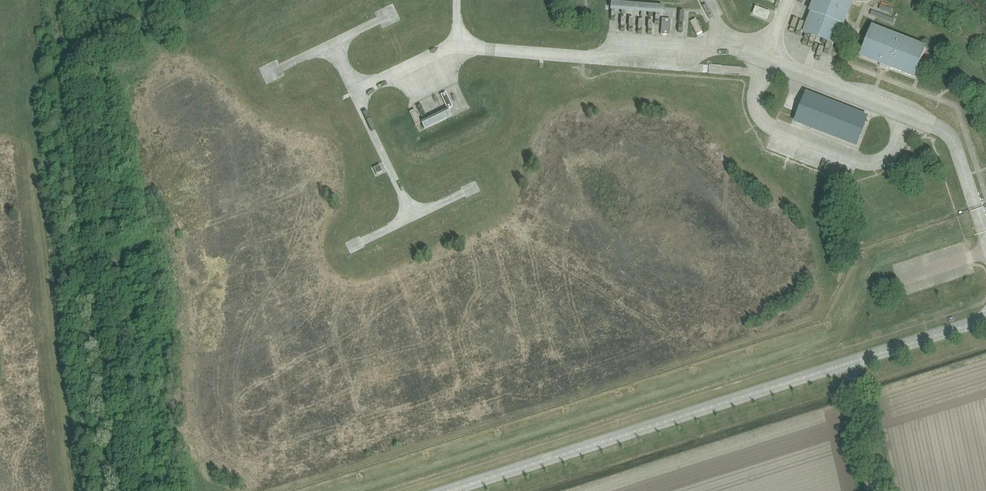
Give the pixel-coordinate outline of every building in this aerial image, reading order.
[(832,45),(833,45),(841,25),(843,26),(853,0),(817,0),(811,14),(813,14),(805,34),(806,35),(808,30),(834,40),(832,45)] [(770,12),(756,7),(753,14),(767,19),(770,12)] [(662,19),(661,34),(670,35),(671,19),(662,19)] [(696,20),(691,22),(698,35),(703,32),(696,20)] [(916,77),(917,73),(926,50),(872,28),(861,56),(881,64),(880,66),(888,69),(889,67),(916,77)] [(446,92),(441,95),(448,109),(453,107),(446,92)] [(867,120),(867,119),(806,95),(799,113),(796,121),(857,145),(867,120)] [(421,123),(415,110),(410,112),(416,125),(421,123)] [(380,165),(374,168),(377,174),(383,171),(380,165)]
